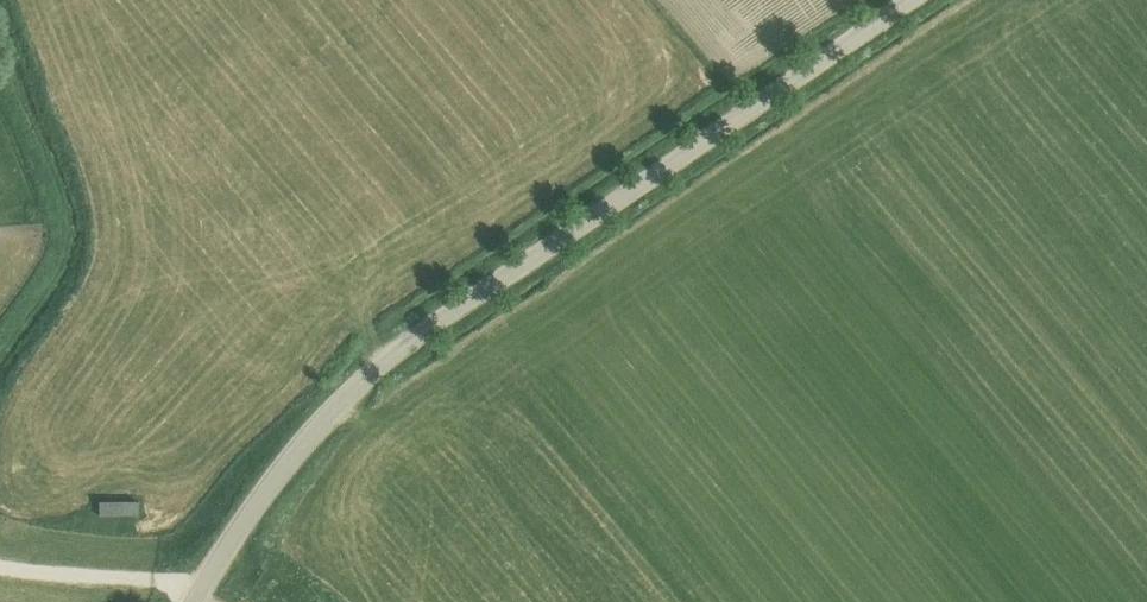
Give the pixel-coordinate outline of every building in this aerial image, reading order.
[(101,516),(140,516),(140,501),(101,501),(101,516)]
